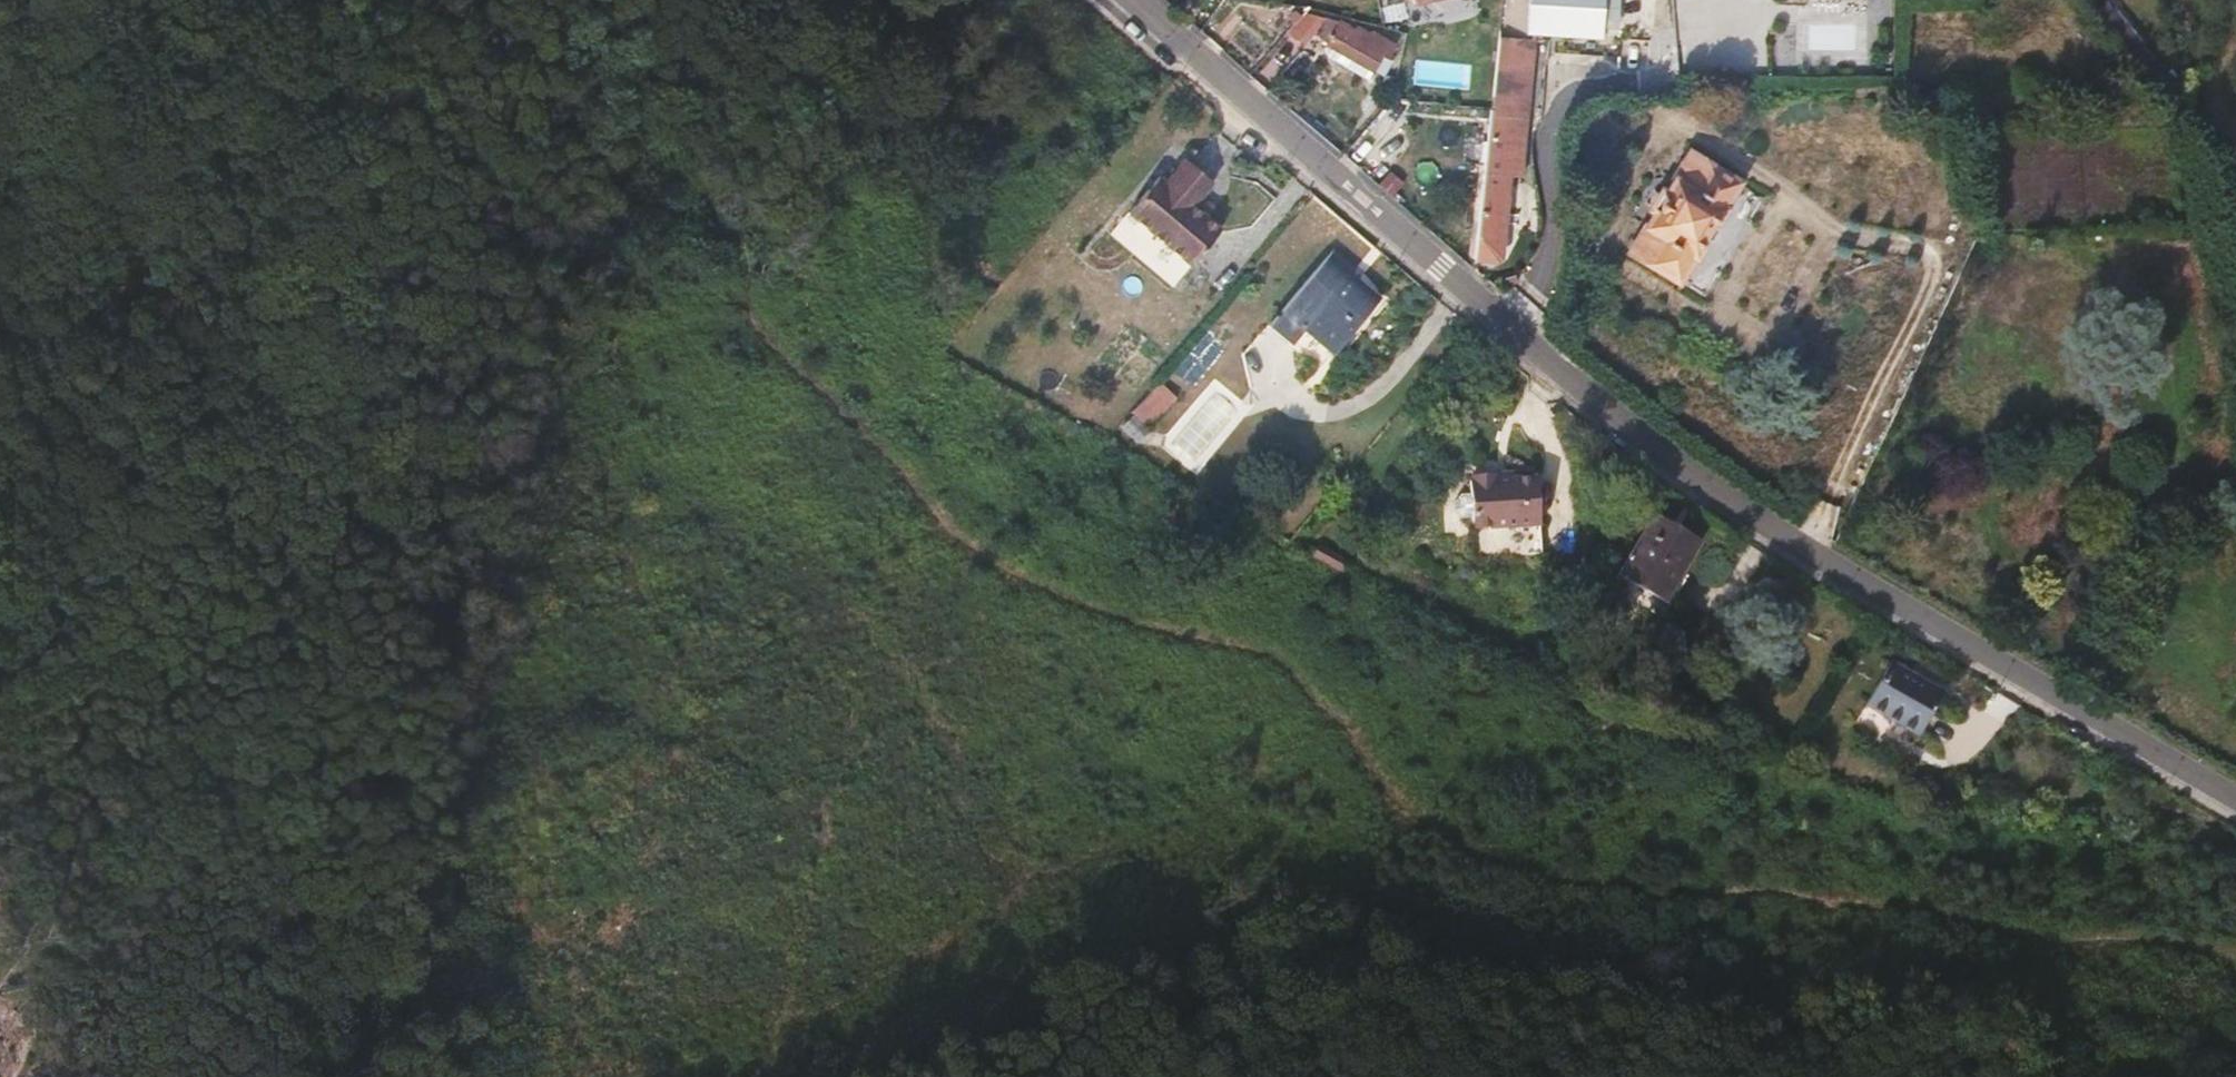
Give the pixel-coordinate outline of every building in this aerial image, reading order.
[(1619,31),(1620,0),(1611,0),(1610,31),(1619,31)] [(2140,46),(2114,0),(2113,0),(2094,10),(2120,57),(2140,46)] [(1403,3),(1381,6),(1384,22),(1406,19),(1403,3)] [(1590,40),(1592,7),(1514,4),(1512,34),(1535,36),(1590,40)] [(1390,43),(1358,22),(1303,8),(1288,37),(1304,46),(1314,30),(1372,74),(1385,58),(1381,54),(1390,43)] [(1530,114),(1535,36),(1512,34),(1502,33),(1496,109),(1530,114)] [(1526,169),(1530,114),(1496,109),(1486,251),(1510,254),(1514,175),(1526,169)] [(1688,280),(1744,188),(1689,153),(1675,175),(1680,185),(1668,190),(1662,186),(1652,204),(1659,210),(1657,222),(1644,227),(1633,245),(1688,280)] [(1217,216),(1202,203),(1222,181),(1192,154),(1165,186),(1158,181),(1131,212),(1195,269),(1223,237),(1210,226),(1217,216)] [(1396,196),(1407,182),(1391,170),(1380,184),(1396,196)] [(1338,364),(1386,306),(1354,283),(1363,273),(1335,250),(1270,331),(1296,354),(1306,344),(1300,339),(1305,333),(1338,364)] [(1161,382),(1122,428),(1141,443),(1180,397),(1161,382)] [(1537,480),(1514,481),(1514,475),(1470,476),(1470,493),(1461,494),(1453,501),(1453,514),(1461,519),(1472,519),(1472,559),(1540,557),(1537,480)] [(1665,605),(1701,548),(1654,519),(1618,576),(1665,605)] [(1870,717),(1928,751),(1956,703),(1897,669),(1870,717)]
